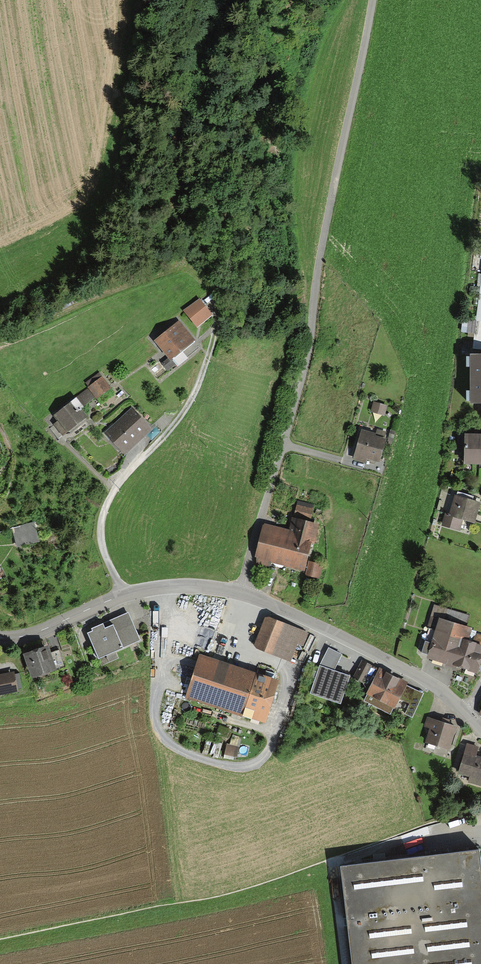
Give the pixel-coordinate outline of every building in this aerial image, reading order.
[(480,347),(480,280),(472,346),(480,347)] [(200,298),(183,311),(191,320),(197,327),(213,314),(200,298)] [(179,321),(154,341),(171,360),(195,340),(179,321)] [(480,402),(480,354),(470,354),(470,402),(480,402)] [(59,420),(50,427),(59,440),(88,418),(82,410),(111,388),(99,373),(86,383),(89,386),(88,387),(89,388),(54,415),(59,420)] [(387,406),(374,401),(370,411),(384,415),(387,406)] [(124,455),(152,429),(131,407),(103,433),(124,455)] [(376,461),(379,462),(386,439),(384,438),(385,433),(377,430),(376,434),(362,430),(353,460),(366,464),(367,462),(375,464),(376,461)] [(463,464),(480,465),(480,435),(464,434),(463,464)] [(455,495),(449,515),(446,514),(442,527),(460,532),(464,521),(475,524),(480,504),(480,502),(473,500),(474,496),(458,492),(457,496),(455,495)] [(293,517),(311,520),(315,504),(297,500),(293,517)] [(263,526),(255,557),(257,557),(255,565),(269,569),(271,563),(305,571),(312,543),(315,544),(320,526),(292,518),(289,531),(265,524),(263,526)] [(30,524),(9,530),(13,547),(35,541),(30,524)] [(58,525),(45,534),(48,540),(62,531),(58,525)] [(323,565),(309,561),(305,574),(319,578),(323,565)] [(422,652),(428,653),(427,658),(446,664),(445,666),(457,670),(458,666),(477,673),(480,661),(480,635),(470,632),(472,628),(465,626),(468,616),(434,606),(427,628),(429,628),(422,652)] [(139,641),(128,614),(87,632),(98,658),(139,641)] [(254,644),(256,649),(291,662),(297,644),(306,647),(311,633),(270,617),(265,619),(254,644)] [(211,652),(218,632),(202,626),(195,647),(211,652)] [(48,645),(23,655),(32,679),(57,670),(57,669),(51,653),(48,645)] [(329,647),(319,666),(334,671),(343,655),(329,647)] [(59,650),(51,653),(57,669),(65,666),(59,650)] [(279,680),(200,654),(186,697),(264,724),(279,680)] [(362,660),(353,677),(370,685),(367,693),(368,694),(364,701),(391,715),(394,709),(395,710),(400,699),(407,686),(409,682),(379,666),(378,669),(362,660)] [(334,671),(319,666),(310,694),(341,703),(350,676),(334,671)] [(0,675),(0,695),(18,691),(14,672),(0,675)] [(409,703),(404,713),(412,717),(423,694),(407,686),(400,699),(409,703)] [(457,727),(426,717),(422,726),(429,729),(425,742),(449,750),(457,727)] [(468,744),(459,774),(470,777),(469,782),(480,785),(480,782),(480,757),(476,755),(478,747),(468,744)] [(352,963),(480,963),(480,862),(479,849),(340,866),(352,963)]
